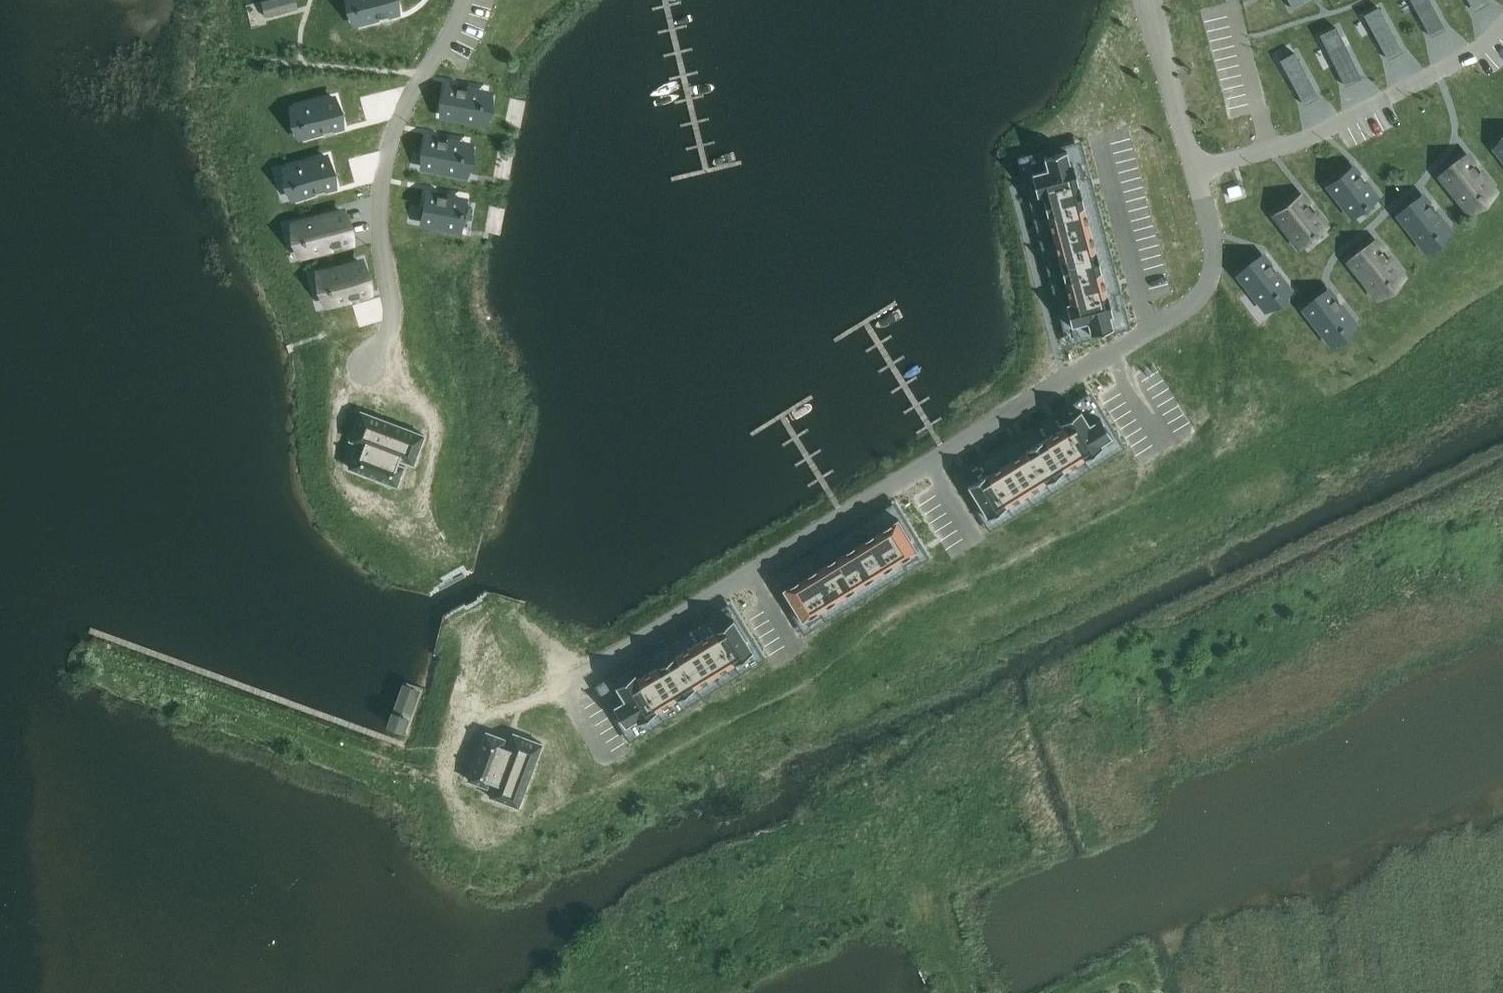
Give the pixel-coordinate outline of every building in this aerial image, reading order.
[(295,8),(293,0),(262,0),(257,1),(261,17),(295,8)] [(356,7),(354,7),(355,11),(357,11),(359,20),(358,20),(359,21),(360,21),(360,20),(376,16),(376,17),(377,17),(385,15),(386,15),(385,14),(394,11),(394,12),(395,11),(395,10),(392,0),(354,0),(356,7)] [(483,94),(484,92),(483,92),(482,93),(466,90),(466,88),(465,89),(458,87),(457,86),(457,88),(447,86),(448,86),(446,86),(446,87),(442,113),(441,113),(441,114),(442,114),(477,120),(477,121),(479,121),(479,120),(478,120),(481,106),(482,107),(483,103),(481,102),(483,94)] [(301,133),(301,135),(302,134),(318,130),(319,131),(320,131),(319,130),(327,128),(327,129),(328,129),(328,127),(337,125),(338,125),(338,124),(337,124),(331,98),(331,97),(330,97),(330,98),(295,107),(295,106),(294,107),(294,108),(295,108),(298,121),(297,121),(298,125),(299,125),(301,133)] [(464,145),(465,144),(463,144),(447,141),(447,140),(446,140),(439,139),(439,138),(438,138),(438,140),(428,138),(428,137),(427,137),(427,138),(423,164),(422,164),(422,166),(423,166),(423,165),(458,172),(459,172),(460,171),(459,171),(462,158),(463,158),(464,154),(462,154),(464,145)] [(297,193),(298,194),(299,194),(299,193),(315,189),(315,191),(316,190),(323,188),(324,188),(324,187),(333,184),(333,185),(334,184),(334,183),(327,158),(327,156),(326,157),(291,166),(290,166),(291,167),(294,180),(293,181),(294,184),(295,184),(298,193),(297,193)] [(1465,203),(1466,204),(1467,204),(1466,203),(1477,195),(1478,196),(1481,194),(1480,193),(1487,187),(1488,187),(1488,186),(1487,186),(1477,173),(1478,172),(1478,171),(1477,172),(1472,165),(1473,165),(1472,164),(1471,165),(1465,158),(1466,158),(1465,157),(1464,157),(1464,158),(1444,174),(1443,174),(1442,174),(1443,175),(1465,203)] [(1036,195),(1078,184),(1071,160),(1030,171),(1036,195)] [(1330,184),(1329,184),(1329,185),(1330,185),(1352,213),(1351,213),(1352,214),(1353,214),(1353,213),(1363,205),(1364,206),(1367,204),(1366,203),(1374,197),(1375,197),(1374,196),(1363,183),(1365,182),(1364,181),(1364,182),(1359,175),(1359,174),(1358,175),(1352,168),(1351,167),(1350,167),(1351,168),(1330,184)] [(1043,218),(1084,208),(1078,184),(1036,195),(1043,218)] [(422,220),(421,222),(423,222),(423,221),(458,228),(459,228),(459,227),(461,214),(463,214),(463,210),(462,210),(463,201),(464,201),(464,200),(463,200),(446,197),(447,196),(446,196),(438,195),(438,194),(437,194),(437,195),(428,194),(428,193),(427,193),(426,194),(427,194),(422,220)] [(1278,213),(1277,214),(1277,215),(1278,214),(1300,242),(1299,243),(1300,244),(1301,243),(1311,234),(1312,236),(1315,233),(1314,232),(1321,226),(1322,227),(1323,226),(1322,225),(1311,212),(1313,211),(1312,210),(1312,211),(1307,205),(1307,204),(1305,204),(1300,197),(1299,196),(1298,197),(1299,197),(1278,213)] [(1421,243),(1422,244),(1423,243),(1433,235),(1434,236),(1438,233),(1437,232),(1444,227),(1445,226),(1444,225),(1434,212),(1435,211),(1434,211),(1429,205),(1429,204),(1428,205),(1422,197),(1421,196),(1421,197),(1400,214),(1400,213),(1399,214),(1400,215),(1422,243),(1421,243)] [(1090,231),(1084,208),(1043,218),(1049,242),(1090,231)] [(307,221),(306,222),(306,223),(307,223),(310,236),(309,236),(310,240),(311,239),(313,248),(313,249),(314,249),(330,245),(331,246),(332,246),(331,245),(339,243),(339,244),(340,244),(340,242),(349,240),(350,240),(350,239),(349,239),(343,213),(343,212),(342,212),(342,213),(307,222),(307,221)] [(1096,255),(1090,231),(1049,242),(1055,266),(1096,255)] [(1374,289),(1374,290),(1375,289),(1386,281),(1387,282),(1390,279),(1389,278),(1396,273),(1397,272),(1396,271),(1386,258),(1387,257),(1386,257),(1381,251),(1382,250),(1381,250),(1380,251),(1374,243),(1374,242),(1373,243),(1352,259),(1351,260),(1352,261),(1374,289)] [(1268,297),(1268,298),(1269,298),(1269,297),(1280,289),(1281,290),(1284,288),(1283,287),(1290,281),(1291,281),(1290,280),(1280,267),(1281,266),(1281,265),(1280,266),(1275,259),(1276,259),(1275,258),(1274,259),(1268,252),(1268,251),(1267,252),(1246,268),(1245,269),(1246,269),(1268,297)] [(1102,278),(1096,255),(1055,266),(1061,289),(1102,278)] [(326,271),(325,272),(325,273),(326,273),(329,286),(327,286),(328,290),(330,290),(332,298),(332,300),(333,299),(349,295),(350,296),(350,295),(358,293),(358,294),(359,294),(359,292),(368,290),(369,290),(369,289),(368,289),(361,263),(362,263),(362,262),(360,262),(361,263),(326,272),(326,271)] [(1061,289),(1067,313),(1108,302),(1102,278),(1061,289)] [(1333,332),(1334,333),(1335,332),(1345,324),(1346,325),(1350,323),(1349,321),(1356,316),(1357,315),(1356,314),(1356,315),(1346,302),(1347,301),(1346,300),(1341,294),(1341,293),(1340,294),(1334,287),(1334,286),(1334,285),(1333,286),(1333,287),(1312,303),(1312,302),(1311,303),(1312,304),(1334,332),(1333,332)] [(1115,326),(1108,302),(1067,313),(1073,336),(1115,326)] [(1072,419),(1091,450),(1111,437),(1093,406),(1072,419)] [(356,447),(349,466),(395,484),(402,465),(401,464),(403,459),(412,462),(422,435),(360,412),(350,439),(360,442),(357,448),(356,447)] [(1070,462),(1091,450),(1072,419),(1051,432),(1070,462)] [(1049,475),(1070,462),(1051,432),(1030,444),(1049,475)] [(1028,488),(1049,475),(1030,444),(1009,457),(1028,488)] [(988,470),(1007,500),(1028,488),(1009,457),(988,470)] [(988,470),(968,482),(986,513),(1007,500),(988,470)] [(874,523),(894,555),(913,543),(893,511),(874,523)] [(875,567),(894,555),(874,523),(855,535),(875,567)] [(855,578),(875,567),(855,535),(836,547),(855,578)] [(836,590),(855,578),(836,547),(817,559),(836,590)] [(817,602),(836,590),(817,559),(798,571),(817,602)] [(798,614),(817,602),(798,571),(778,583),(798,614)] [(736,624),(717,636),(736,667),(755,655),(736,624)] [(717,636),(698,648),(717,679),(736,667),(717,636)] [(698,648),(678,660),(697,691),(717,679),(698,648)] [(678,660),(659,671),(678,702),(697,691),(678,660)] [(659,671),(640,683),(659,714),(678,702),(659,671)] [(640,683),(622,694),(641,725),(659,714),(640,683)] [(486,732),(468,779),(487,786),(488,784),(494,786),(490,796),(517,806),(540,744),(513,733),(510,743),(504,741),(505,739),(486,732)]
